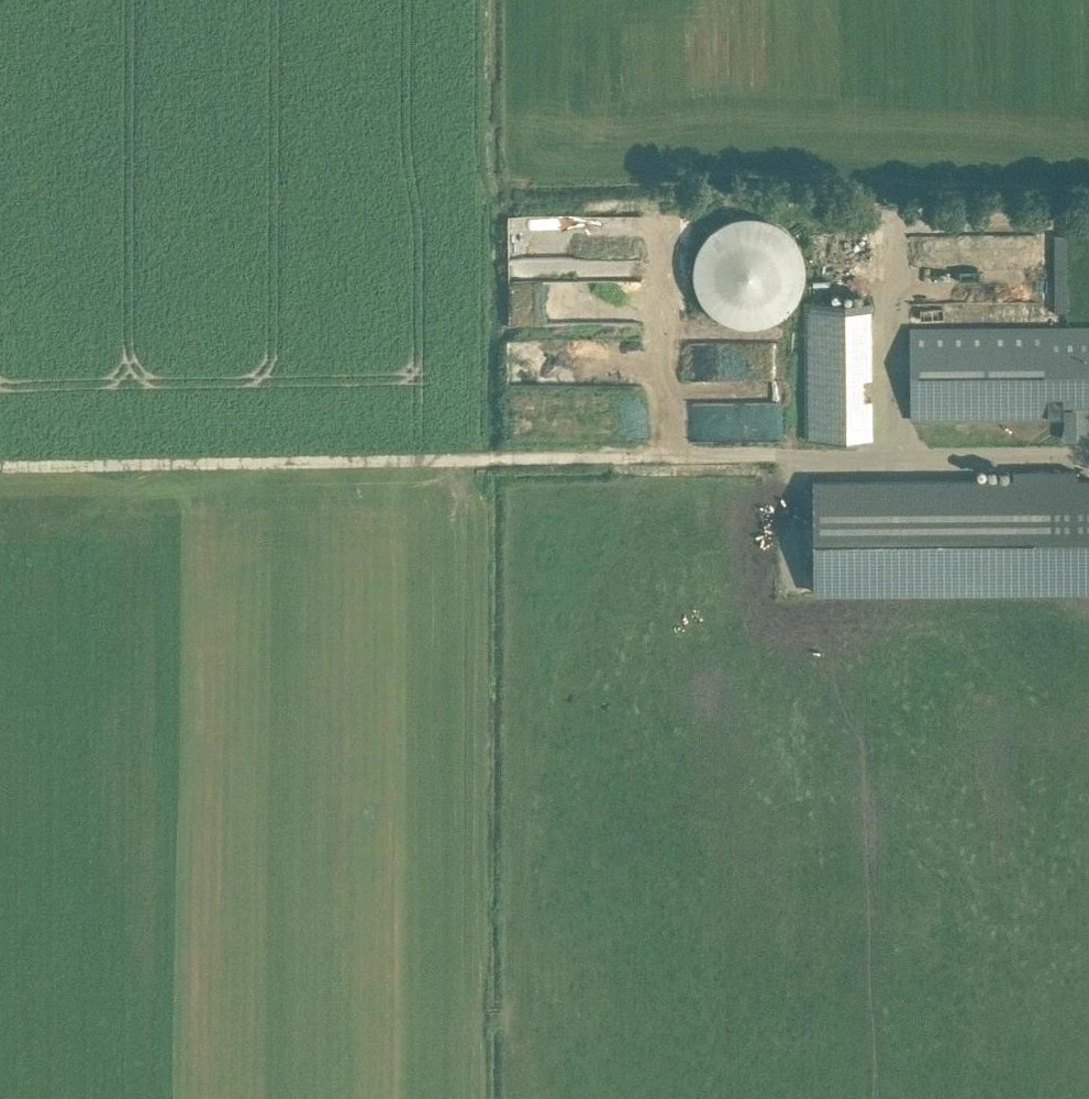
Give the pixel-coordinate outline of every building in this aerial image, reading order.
[(718,225),(711,231),(707,234),(701,243),(696,257),(694,275),(697,288),(700,295),(704,301),(707,307),(718,317),(731,323),(743,326),(760,325),(771,322),(779,318),(787,311),(795,301),(801,292),(804,281),(805,268),(803,258),(800,249),(797,242),(790,233),(784,227),(778,223),(767,218),(754,215),(741,216),(730,219),(718,225)] [(510,283),(511,321),(648,318),(647,279),(510,283)] [(912,418),(1088,416),(1088,326),(911,327),(912,418)] [(783,379),(783,342),(683,343),(683,379),(783,379)] [(806,369),(807,438),(871,438),(870,369),(806,369)] [(1014,470),(1014,480),(815,481),(815,592),(1088,589),(1088,479),(1075,479),(1075,469),(1014,470)]
